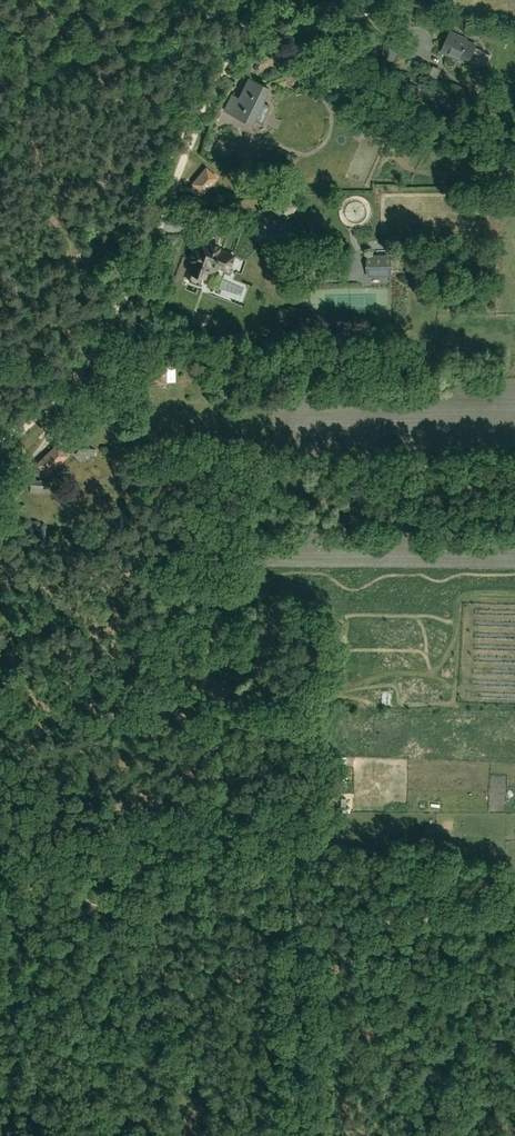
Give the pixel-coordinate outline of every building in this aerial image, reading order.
[(483,50),(476,47),(477,45),(461,38),(462,36),(452,31),(443,49),(469,61),(470,60),(477,63),(483,50)] [(381,59),(395,61),(398,42),(384,40),(381,59)] [(268,87),(266,84),(265,83),(264,83),(262,84),(249,78),(239,98),(232,95),(225,110),(251,123),(253,118),(262,123),(270,106),(261,102),(264,97),(266,97),(270,88),(268,87)] [(395,110),(400,98),(387,93),(382,105),(395,110)] [(361,143),(370,139),(365,131),(357,135),(361,143)] [(206,168),(189,189),(195,194),(205,194),(204,191),(216,177),(206,168)] [(286,220),(295,208),(292,198),(283,197),(274,210),(286,220)] [(359,225),(368,220),(364,214),(355,219),(359,225)] [(205,277),(209,264),(213,264),(228,269),(233,254),(219,249),(219,246),(210,243),(209,245),(201,242),(198,250),(195,249),(191,259),(194,260),(190,272),(192,273),(189,280),(199,284),(202,276),(205,277)] [(367,277),(391,276),(391,254),(367,254),(367,277)] [(226,304),(248,311),(254,294),(240,290),(242,285),(232,282),(226,304)] [(146,380),(165,380),(165,367),(146,367),(146,380)] [(118,390),(133,390),(132,377),(118,378),(118,390)] [(65,458),(69,454),(58,443),(54,446),(54,447),(37,463),(46,474),(51,470),(54,472),(57,472),(61,468),(62,465),(59,462),(64,457),(65,458)] [(94,456),(94,448),(81,448),(79,448),(77,450),(76,452),(75,455),(94,456)] [(45,493),(46,480),(30,479),(29,492),(45,493)] [(446,831),(439,831),(437,834),(437,840),(440,843),(447,843),(449,840),(449,835),(446,831)]
